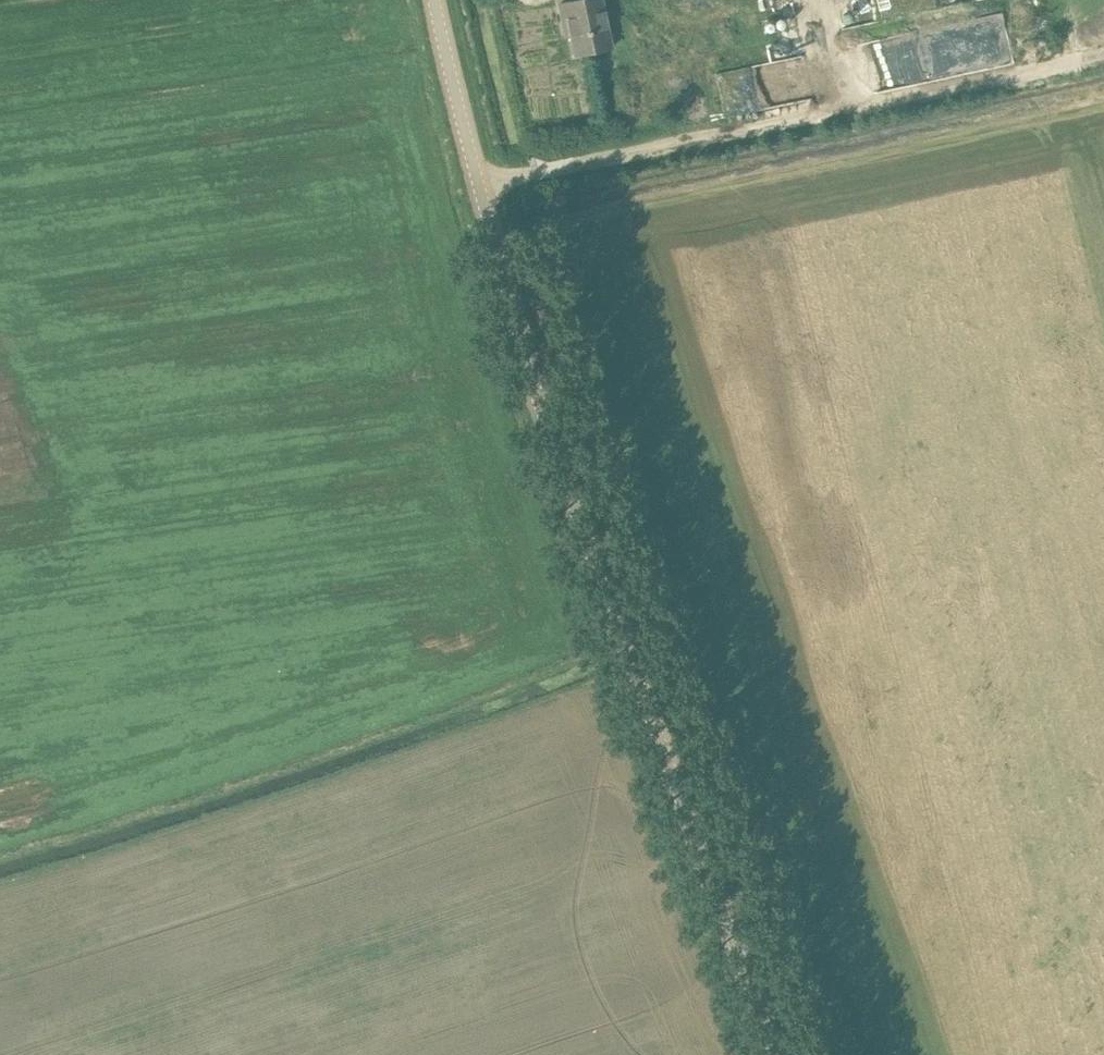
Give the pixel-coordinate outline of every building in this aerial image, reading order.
[(559,4),(563,22),(568,21),(572,40),(575,55),(593,51),(612,47),(602,0),(578,0),(559,4)]
